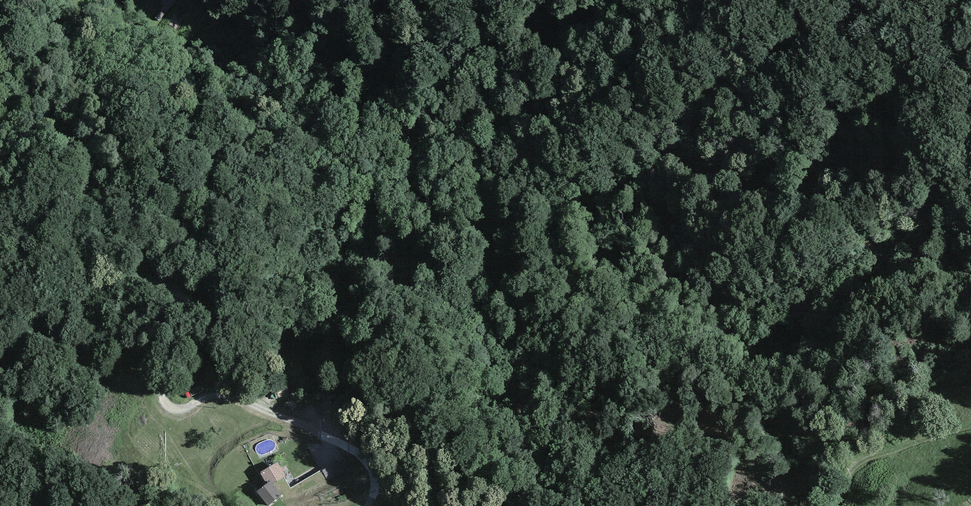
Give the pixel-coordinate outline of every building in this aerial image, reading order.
[(297,399),(282,387),(276,394),(290,407),(297,399)] [(346,459),(322,472),(327,481),(351,468),(346,459)] [(285,478),(278,465),(260,475),(266,487),(271,483),(273,485),(285,478)] [(285,478),(273,485),(282,496),(285,499),(294,498),(327,481),(322,472),(322,470),(291,489),(285,478)] [(271,483),(266,487),(257,494),(268,505),(269,505),(282,496),(273,485),(271,483)]
